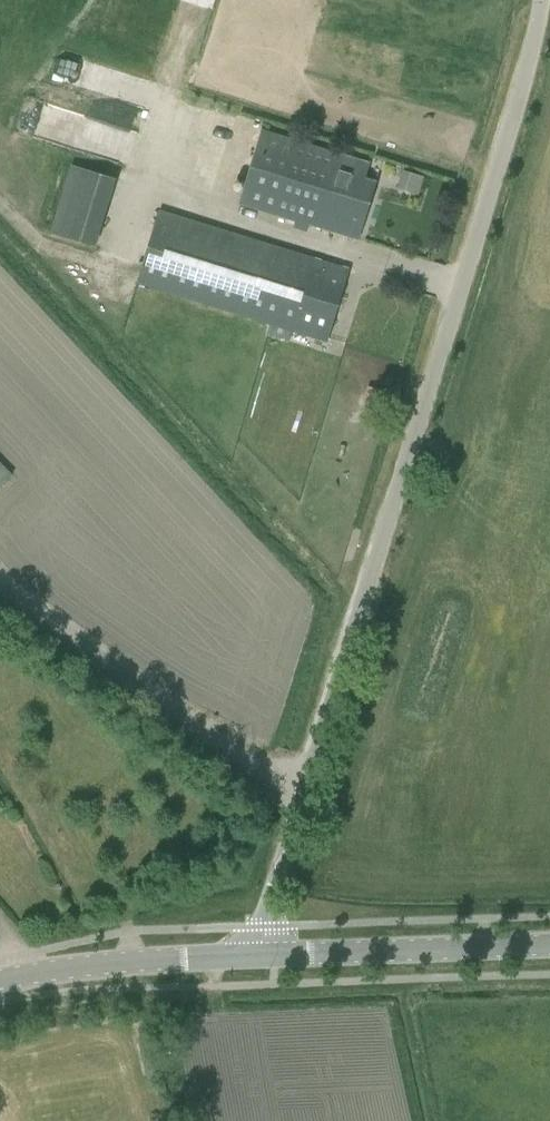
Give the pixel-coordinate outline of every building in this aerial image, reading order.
[(308,229),(309,225),(358,241),(376,183),(365,179),(369,164),(261,131),(241,204),(293,219),(291,224),(308,229)] [(88,246),(111,177),(67,163),(45,232),(88,246)] [(398,169),(393,188),(417,194),(422,176),(398,169)] [(137,284),(326,342),(349,270),(159,212),(137,284)] [(11,477),(0,465),(0,488),(11,477)]
